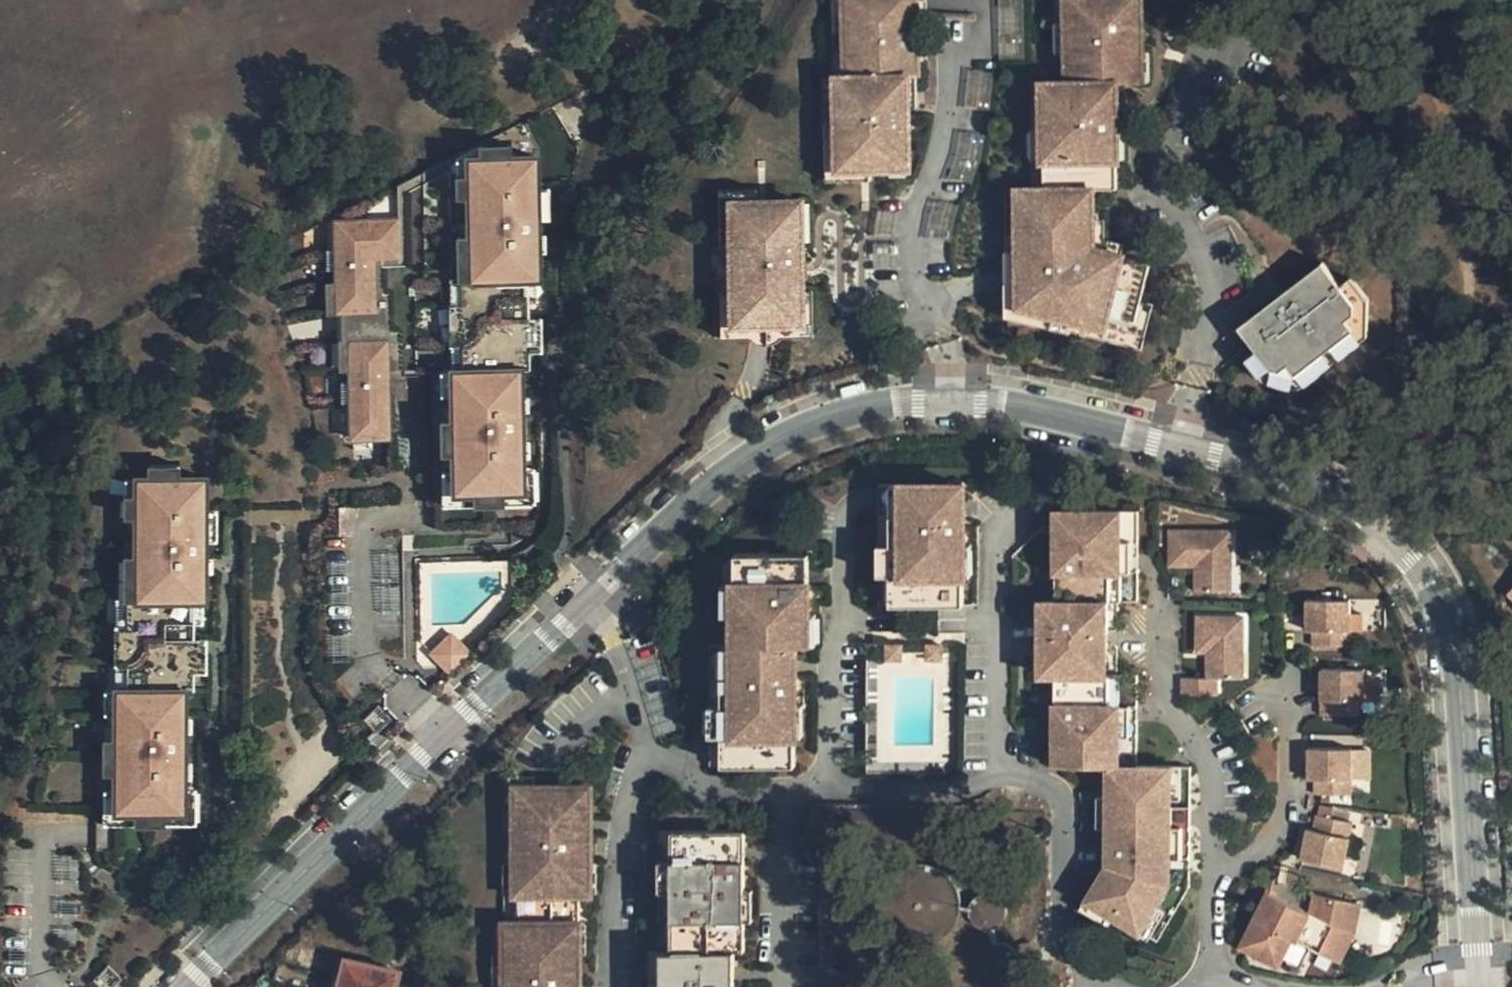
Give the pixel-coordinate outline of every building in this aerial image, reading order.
[(886,171),(846,172),(844,82),(854,81),(852,0),(835,0),(836,82),(828,82),(830,186),(886,185),(886,171)] [(854,81),(844,82),(846,172),(886,171),(915,170),(914,111),(903,111),(903,95),(913,95),(913,81),(923,81),(923,63),(914,64),(915,48),(921,48),(920,0),(852,0),(854,81)] [(1060,86),(1032,87),(1033,195),(1011,195),(1008,285),(1007,325),(1144,352),(1154,308),(1146,306),(1155,269),(1101,253),(1100,195),(1119,195),(1120,160),(1120,128),(1118,90),(1138,90),(1138,65),(1144,64),(1144,54),(1144,0),(1057,0),(1060,86)] [(921,54),(921,48),(915,48),(914,64),(923,63),(923,60),(921,59),(921,54)] [(903,111),(914,111),(913,102),(913,95),(903,95),(903,111)] [(504,161),(504,149),(474,150),(475,162),(504,161)] [(519,436),(518,412),(504,412),(504,399),(518,399),(517,371),(527,371),(526,353),(525,333),(511,333),(511,320),(525,320),(523,279),(534,279),(533,251),(519,252),(518,239),(532,239),(532,220),(531,190),(530,161),(504,161),(475,162),(463,163),(465,221),(466,231),(467,283),(457,284),(460,375),(450,375),(451,397),(452,409),(453,451),(454,472),(454,494),(521,491),(520,470),(520,459),(519,436)] [(465,221),(463,163),(451,163),(453,221),(465,221)] [(544,220),(543,189),(531,190),(532,220),(544,220)] [(818,293),(806,293),(806,324),(737,325),(736,204),(762,204),(762,191),(718,191),(720,341),(762,340),(819,339),(818,293)] [(762,204),(736,204),(737,325),(806,324),(806,293),(805,280),(795,280),(795,264),(805,264),(803,203),(762,204)] [(386,385),(386,370),(398,369),(393,222),(330,224),(331,253),(332,272),(332,288),(333,317),(335,317),(345,316),(347,375),(347,381),(348,407),(349,443),(388,442),(386,385)] [(467,283),(466,231),(453,231),(455,284),(457,284),(467,283)] [(533,251),(532,239),(518,239),(519,252),(533,251)] [(332,272),(331,253),(322,253),(323,272),(332,272)] [(1232,325),(1249,353),(1259,369),(1285,376),(1349,326),(1351,317),(1332,288),(1317,263),(1232,325)] [(795,264),(795,280),(805,280),(805,268),(805,264),(795,264)] [(1259,369),(1249,353),(1236,360),(1253,381),(1291,389),(1359,337),(1362,299),(1361,298),(1347,277),(1332,288),(1351,317),(1349,326),(1285,376),(1259,369)] [(460,375),(457,284),(455,284),(447,284),(450,375),(460,375)] [(333,317),(332,288),(323,288),(324,317),(333,317)] [(347,375),(345,316),(335,317),(337,375),(347,375)] [(525,333),(525,320),(511,320),(511,333),(525,333)] [(539,353),(538,320),(525,320),(525,333),(526,353),(539,353)] [(403,385),(403,377),(398,377),(398,369),(386,370),(386,385),(403,385)] [(451,397),(450,375),(438,376),(438,397),(451,397)] [(348,407),(347,381),(338,382),(339,407),(348,407)] [(518,412),(518,399),(504,399),(504,412),(518,412)] [(453,451),(452,409),(438,409),(440,451),(453,451)] [(528,459),(528,436),(519,436),(520,459),(528,459)] [(534,504),(533,469),(520,470),(521,491),(454,494),(454,472),(441,473),(442,508),(534,504)] [(178,484),(178,471),(148,471),(148,485),(178,484)] [(172,739),(172,723),(186,723),(186,696),(195,696),(195,679),(195,659),(181,660),(181,647),(195,647),(195,631),(195,605),(204,604),(204,579),(204,577),(190,577),(190,565),(204,565),(204,563),(203,547),(203,515),(203,484),(178,484),(148,485),(136,485),(137,535),(137,555),(138,606),(127,606),(129,697),(119,697),(119,721),(119,733),(120,791),(120,796),(121,818),(187,817),(187,795),(186,785),(186,769),(186,738),(172,739)] [(137,535),(136,485),(124,485),(124,536),(137,535)] [(940,607),(964,608),(964,573),(957,573),(957,543),(962,543),(963,488),(879,487),(879,491),(879,500),(879,518),(878,607),(896,607),(940,607)] [(1138,563),(1138,559),(1138,513),(1060,514),(1060,531),(1056,531),(1056,545),(1058,545),(1058,582),(1058,604),(1042,604),(1042,620),(1043,638),(1043,657),(1043,675),(1056,675),(1056,692),(1056,701),(1056,725),(1138,725),(1137,710),(1137,675),(1116,676),(1115,647),(1116,639),(1115,631),(1115,604),(1138,604),(1138,571),(1138,563)] [(216,546),(216,514),(203,515),(203,547),(216,546)] [(1233,532),(1174,533),(1174,572),(1198,570),(1198,597),(1235,596),(1233,532)] [(957,573),(964,573),(970,573),(971,543),(962,543),(957,543),(957,573)] [(138,606),(137,555),(124,555),(125,606),(127,606),(138,606)] [(709,647),(710,748),(710,753),(710,768),(797,768),(797,734),(790,734),(789,706),(798,706),(798,646),(798,616),(807,616),(806,556),(732,557),(719,557),(719,647),(709,647)] [(212,579),(212,563),(204,563),(204,565),(204,577),(204,579),(212,579)] [(204,577),(204,565),(190,565),(190,577),(204,577)] [(1498,595),(1511,606),(1511,579),(1498,595)] [(1349,634),(1349,615),(1349,601),(1308,602),(1307,633),(1314,634),(1313,649),(1349,649),(1349,634)] [(204,631),(204,604),(195,605),(195,631),(204,631)] [(129,697),(127,606),(125,606),(115,606),(117,697),(119,697),(129,697)] [(816,616),(807,616),(798,616),(798,646),(816,646),(816,616)] [(1181,678),(1181,696),(1218,696),(1217,680),(1244,680),(1245,616),(1196,617),(1196,652),(1208,652),(1208,679),(1181,678)] [(450,673),(469,654),(454,638),(450,634),(438,646),(446,654),(439,662),(450,673)] [(938,642),(923,641),(921,658),(938,659),(938,642)] [(898,659),(898,644),(883,643),(882,659),(898,659)] [(446,654),(438,646),(430,653),(439,662),(446,654)] [(195,659),(195,647),(181,647),(181,660),(195,659)] [(208,679),(208,647),(195,647),(195,659),(195,679),(208,679)] [(1318,711),(1354,709),(1354,701),(1360,701),(1360,671),(1317,669),(1318,711)] [(119,721),(119,697),(117,697),(106,697),(107,721),(119,721)] [(790,734),(797,734),(805,734),(805,706),(798,706),(789,706),(790,734)] [(186,738),(186,723),(172,723),(172,739),(186,738)] [(195,738),(194,723),(186,723),(186,738),(195,738)] [(1138,725),(1056,725),(1057,765),(1109,766),(1109,830),(1108,840),(1109,866),(1088,904),(1156,937),(1187,883),(1187,830),(1187,811),(1187,766),(1136,764),(1138,725)] [(120,791),(119,733),(107,733),(108,791),(120,791)] [(1352,783),(1352,764),(1353,749),(1310,749),(1309,780),(1317,781),(1316,796),(1351,796),(1352,783)] [(1364,764),(1352,764),(1352,783),(1365,782),(1364,764)] [(195,785),(195,769),(186,769),(186,785),(195,785)] [(504,779),(504,923),(579,923),(589,923),(589,788),(543,788),(535,788),(535,779),(504,779)] [(200,829),(200,795),(187,795),(187,817),(121,818),(120,796),(108,796),(108,831),(200,829)] [(1345,853),(1347,837),(1349,823),(1315,816),(1314,833),(1305,830),(1301,861),(1342,868),(1345,853)] [(739,892),(743,892),(743,833),(700,833),(657,833),(657,952),(736,952),(744,952),(744,922),(739,922),(739,892)] [(1360,840),(1347,837),(1345,853),(1357,855),(1360,840)] [(937,863),(936,871),(940,873),(945,877),(947,878),(951,883),(952,885),(964,886),(966,882),(966,875),(971,857),(969,855),(958,855),(937,863)] [(940,873),(936,871),(926,868),(908,869),(895,876),(884,883),(876,897),(875,916),(880,932),(892,945),(909,952),(928,953),(941,945),(954,934),(960,919),(961,904),(957,894),(952,885),(951,883),(947,878),(945,877),(940,873)] [(752,892),(743,892),(739,892),(739,922),(744,922),(752,922),(752,892)] [(969,907),(969,914),(969,922),(973,929),(981,932),(991,932),(998,929),(1003,921),(1003,907),(998,900),(987,896),(981,897),(974,902),(969,907)] [(1239,947),(1239,951),(1279,968),(1281,962),(1299,971),(1309,955),(1338,966),(1354,931),(1359,910),(1312,900),(1308,917),(1266,897),(1239,947)] [(496,986),(580,986),(579,923),(504,923),(496,923),(496,986)] [(983,955),(982,963),(985,969),(990,975),(996,978),(1004,978),(1011,975),(1016,970),(1019,963),(1019,957),(1017,951),(1013,946),(1006,943),(999,942),(992,944),(986,949),(983,955)] [(1019,957),(1019,963),(1034,960),(1031,943),(1013,946),(1017,951),(1019,957)] [(651,986),(736,986),(736,952),(657,952),(651,952),(651,986)] [(354,959),(344,956),(336,986),(347,986),(354,959)] [(404,971),(354,959),(347,986),(400,986),(404,971)]
